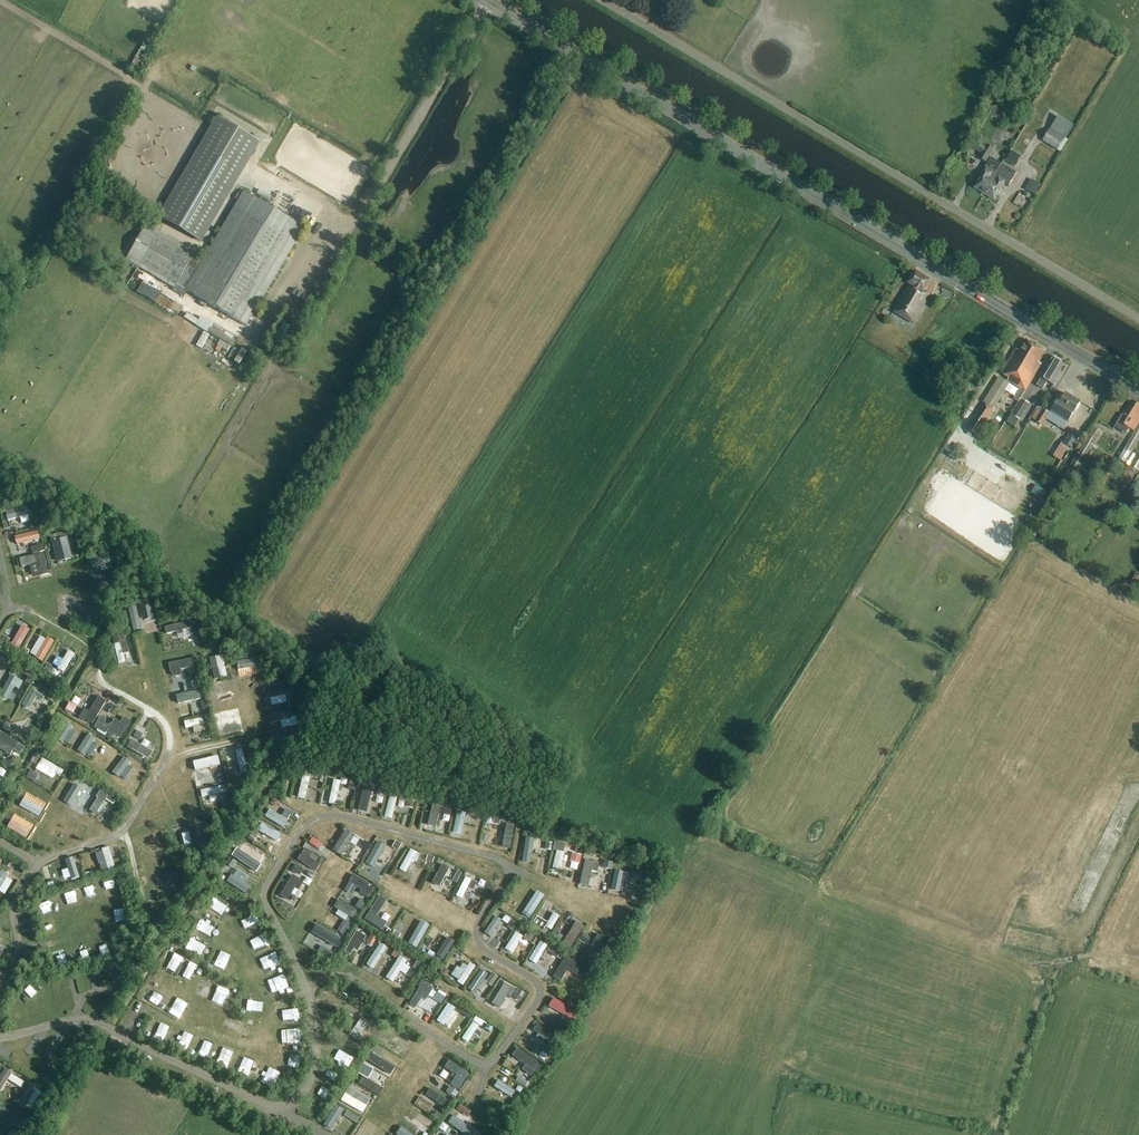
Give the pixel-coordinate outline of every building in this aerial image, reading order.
[(503,28),(505,19),(495,16),(492,25),(503,28)] [(143,43),(132,63),(141,68),(152,47),(143,43)] [(992,119),(1001,117),(999,106),(989,108),(992,119)] [(218,116),(159,214),(202,239),(260,142),(218,116)] [(1065,138),(1051,129),(1043,141),(1057,150),(1065,138)] [(978,160),(986,164),(994,150),(987,146),(986,147),(977,143),(973,151),(981,155),(978,160)] [(1005,162),(1015,168),(1021,157),(1011,151),(1005,162)] [(984,194),(1002,164),(992,158),(977,181),(979,182),(975,188),(984,194)] [(1002,164),(984,194),(993,200),(998,193),(999,194),(1005,184),(1009,186),(1016,173),(1002,164)] [(273,207),(278,199),(264,190),(259,198),(273,207)] [(201,263),(191,257),(194,253),(146,224),(125,259),(174,288),(173,290),(184,297),(187,292),(245,327),(304,228),(243,192),(241,195),(238,201),(201,263)] [(929,281),(914,272),(908,283),(910,284),(893,313),(912,324),(929,297),(922,293),(929,281)] [(173,298),(145,281),(139,290),(168,308),(173,298)] [(892,330),(895,324),(879,315),(875,321),(892,330)] [(201,316),(196,325),(231,346),(236,337),(201,316)] [(219,344),(182,322),(177,330),(190,337),(192,333),(199,337),(192,349),(210,360),(219,344)] [(1045,352),(1025,340),(1019,351),(1016,350),(1001,374),(1009,378),(1007,381),(1020,389),(1025,391),(1041,365),(1038,363),(1045,352)] [(1063,365),(1053,358),(1037,385),(1043,388),(1047,381),(1054,385),(1060,374),(1059,373),(1063,365)] [(1020,389),(1014,400),(1018,402),(1025,391),(1020,389)] [(1059,405),(1057,404),(1051,413),(1061,418),(1063,415),(1070,420),(1073,415),(1081,403),(1066,394),(1059,405)] [(1022,400),(1013,415),(1020,420),(1029,404),(1022,400)] [(1131,401),(1127,408),(1126,407),(1114,426),(1124,433),(1128,428),(1132,430),(1138,420),(1138,406),(1131,401)] [(995,410),(983,402),(967,428),(977,435),(986,421),(988,422),(995,410)] [(998,406),(992,416),(999,420),(1006,410),(998,406)] [(1035,422),(1043,427),(1050,415),(1042,410),(1035,422)] [(1072,427),(1063,441),(1065,443),(1070,445),(1072,447),(1080,432),(1072,427)] [(1102,433),(1092,427),(1070,465),(1083,473),(1086,468),(1083,466),(1093,449),(1097,451),(1099,446),(1096,444),(1102,433)] [(1058,449),(1054,456),(1061,460),(1070,445),(1065,443),(1063,441),(1058,449)] [(1131,453),(1125,463),(1130,465),(1135,456),(1131,453)] [(1138,468),(1138,457),(1136,455),(1135,456),(1130,465),(1127,469),(1135,474),(1138,468)] [(1036,485),(1031,492),(1042,500),(1047,492),(1036,485)] [(28,507),(5,513),(7,521),(30,516),(28,507)] [(38,531),(15,537),(17,545),(40,540),(38,531)] [(66,537),(51,542),(57,563),(72,559),(66,537)] [(112,552),(90,560),(93,569),(94,569),(96,574),(112,568),(111,563),(115,562),(112,552)] [(43,553),(19,559),(21,567),(29,565),(32,578),(48,574),(43,553)] [(115,572),(107,574),(109,580),(117,578),(115,572)] [(87,592),(65,597),(67,606),(76,604),(78,615),(91,612),(87,592)] [(138,603),(143,622),(154,620),(150,600),(138,603)] [(128,608),(133,632),(142,630),(137,606),(128,608)] [(165,628),(167,635),(177,632),(178,639),(199,634),(198,627),(191,629),(189,622),(165,628)] [(22,626),(10,647),(18,651),(30,631),(22,626)] [(0,640),(6,644),(9,638),(3,635),(0,640)] [(124,636),(112,639),(118,665),(125,663),(123,655),(129,654),(124,636)] [(48,638),(35,659),(42,663),(55,643),(48,638)] [(69,651),(57,670),(63,673),(75,655),(69,651)] [(222,656),(209,659),(214,681),(228,678),(222,656)] [(168,663),(170,672),(171,671),(172,675),(173,676),(175,676),(180,676),(181,675),(182,673),(181,669),(187,668),(190,670),(192,681),(191,681),(193,689),(200,687),(199,680),(200,680),(196,658),(168,663)] [(0,663),(0,690),(11,669),(0,663)] [(243,664),(236,666),(240,682),(247,681),(243,664)] [(7,700),(15,688),(19,690),(23,683),(11,676),(0,694),(0,696),(7,700)] [(28,676),(25,682),(31,685),(35,679),(28,676)] [(172,681),(172,689),(180,688),(180,681),(172,681)] [(288,686),(263,691),(265,701),(290,695),(288,686)] [(21,706),(29,711),(36,699),(42,702),(46,695),(32,687),(21,706)] [(52,691),(47,700),(53,703),(58,694),(52,691)] [(199,692),(176,697),(178,705),(201,700),(199,692)] [(234,694),(210,700),(212,708),(236,703),(234,694)] [(85,720),(93,724),(106,702),(98,698),(89,712),(85,710),(79,719),(84,722),(85,720)] [(296,699),(289,701),(290,708),(298,706),(296,699)] [(49,705),(47,714),(57,716),(59,707),(49,705)] [(268,710),(249,713),(250,721),(269,719),(268,710)] [(291,711),(269,715),(271,724),(293,720),(291,711)] [(74,722),(75,715),(63,713),(61,720),(74,722)] [(114,735),(120,738),(131,721),(124,717),(120,723),(114,719),(106,732),(113,737),(114,735)] [(149,717),(146,721),(152,726),(155,721),(149,717)] [(206,733),(203,719),(184,722),(185,729),(193,728),(194,735),(206,733)] [(55,740),(63,744),(64,742),(69,745),(76,734),(71,731),(73,727),(66,722),(55,740)] [(242,723),(218,729),(220,738),(244,732),(242,723)] [(10,756),(18,743),(0,732),(0,750),(10,756)] [(88,735),(77,752),(85,757),(86,754),(90,757),(97,747),(93,743),(95,740),(88,735)] [(127,748),(148,761),(153,753),(132,740),(127,748)] [(242,750),(236,752),(241,775),(248,774),(242,750)] [(12,755),(4,759),(8,767),(15,764),(12,755)] [(190,758),(193,782),(201,781),(197,757),(190,758)] [(215,757),(209,759),(214,782),(221,780),(215,757)] [(124,758),(112,774),(119,779),(120,777),(125,780),(133,770),(128,766),(131,763),(124,758)] [(64,771),(42,759),(36,770),(58,782),(64,771)] [(104,780),(111,763),(105,760),(98,777),(104,780)] [(303,777),(298,798),(305,800),(311,779),(303,777)] [(64,800),(77,808),(88,787),(76,780),(64,800)] [(334,781),(329,804),(336,806),(341,782),(334,781)] [(200,791),(202,799),(226,793),(225,785),(200,791)] [(281,787),(278,797),(287,799),(289,789),(281,787)] [(364,787),(358,812),(367,814),(373,789),(364,787)] [(91,788),(86,795),(92,799),(96,792),(91,788)] [(59,807),(65,795),(52,789),(47,802),(59,807)] [(90,811),(96,815),(106,800),(108,796),(101,791),(96,798),(98,799),(90,811)] [(313,791),(309,806),(316,808),(319,793),(313,791)] [(19,794),(14,803),(34,814),(38,806),(19,794)] [(390,794),(385,818),(392,820),(398,796),(390,794)] [(116,801),(108,796),(106,800),(113,805),(116,801)] [(445,804),(443,814),(451,816),(453,806),(445,804)] [(432,805),(426,826),(435,829),(440,807),(432,805)] [(265,818),(284,829),(289,822),(269,810),(265,818)] [(452,834),(460,836),(466,814),(457,812),(452,834)] [(478,812),(474,818),(481,822),(484,816),(478,812)] [(8,819),(4,825),(19,835),(23,829),(8,819)] [(408,828),(417,831),(420,823),(411,819),(408,828)] [(501,849),(509,850),(514,826),(506,824),(501,849)] [(435,839),(443,840),(444,826),(436,825),(435,839)] [(263,831),(276,839),(280,834),(266,826),(263,831)] [(1057,844),(1067,847),(1073,830),(1063,826),(1057,844)] [(177,833),(179,840),(196,835),(193,828),(177,833)] [(175,830),(159,833),(160,840),(177,837),(175,830)] [(333,852),(342,857),(355,837),(346,831),(333,852)] [(250,832),(246,838),(253,843),(257,838),(250,832)] [(494,853),(495,833),(486,833),(485,853),(494,853)] [(137,859),(144,858),(138,835),(131,837),(137,859)] [(241,838),(237,844),(242,848),(246,842),(241,838)] [(309,843),(319,850),(323,844),(312,838),(309,843)] [(526,839),(523,859),(530,860),(533,840),(526,839)] [(364,842),(361,848),(367,852),(370,846),(364,842)] [(1085,854),(1088,845),(1082,843),(1079,852),(1085,854)] [(366,863),(373,867),(383,848),(377,845),(366,863)] [(101,850),(108,873),(116,871),(109,847),(101,850)] [(357,870),(363,850),(357,848),(355,855),(349,853),(345,866),(357,870)] [(298,861),(316,873),(320,866),(310,859),(313,854),(305,849),(298,861)] [(410,850),(398,871),(404,874),(412,861),(416,863),(420,855),(410,850)] [(556,852),(550,875),(558,877),(564,854),(556,852)] [(389,853),(380,874),(388,878),(394,864),(399,867),(403,859),(389,853)] [(428,854),(426,861),(433,863),(435,856),(428,854)] [(238,861),(256,872),(260,866),(243,855),(238,861)] [(1074,856),(1068,878),(1079,881),(1086,859),(1074,856)] [(232,868),(236,862),(230,858),(226,864),(232,868)] [(61,863),(65,881),(78,877),(74,860),(61,863)] [(585,861),(579,886),(588,888),(593,862),(585,861)] [(295,865),(292,871),(300,876),(304,870),(295,865)] [(438,888),(448,869),(441,866),(431,884),(438,888)] [(0,871),(0,891),(4,894),(12,881),(7,877),(9,874),(1,869),(0,871)] [(434,876),(424,870),(413,887),(423,893),(434,876)] [(616,870),(611,892),(620,894),(624,871),(616,870)] [(176,871),(164,874),(167,884),(179,881),(176,871)] [(568,873),(565,889),(577,892),(581,876),(568,873)] [(225,882),(243,894),(247,886),(230,875),(225,882)] [(210,876),(205,883),(221,893),(226,887),(210,876)] [(293,876),(280,897),(288,902),(295,889),(299,892),(304,882),(293,876)] [(369,899),(375,890),(354,876),(349,883),(362,892),(361,894),(369,899)] [(52,878),(45,880),(47,886),(54,884),(52,878)] [(477,884),(465,878),(455,897),(461,900),(467,890),(472,893),(477,884)] [(450,896),(453,897),(459,885),(449,879),(438,900),(446,904),(450,896)] [(604,898),(605,889),(608,889),(609,882),(597,880),(595,897),(604,898)] [(485,881),(481,886),(489,891),(492,885),(485,881)] [(74,887),(64,889),(66,901),(76,899),(74,887)] [(364,920),(382,932),(387,924),(377,918),(387,902),(379,897),(364,920)] [(360,899),(354,908),(361,912),(367,903),(360,899)] [(532,900),(520,919),(527,923),(539,904),(532,900)] [(28,903),(31,912),(36,910),(33,901),(28,903)] [(334,909),(352,920),(357,912),(338,901),(334,909)] [(508,901),(504,905),(511,910),(514,906),(508,901)] [(317,912),(335,920),(338,913),(320,905),(317,912)] [(544,927),(550,931),(559,917),(553,913),(544,927)] [(156,915),(149,918),(153,928),(160,925),(156,915)] [(484,934),(490,938),(501,922),(495,917),(484,934)] [(537,917),(533,923),(538,926),(542,920),(537,917)] [(515,927),(524,932),(527,925),(519,920),(515,927)] [(407,945),(416,950),(429,927),(420,922),(407,945)] [(562,945),(570,950),(583,928),(575,924),(562,945)] [(311,934),(338,949),(343,941),(316,925),(311,934)] [(342,927),(338,933),(343,936),(347,930),(342,927)] [(395,931),(391,936),(398,940),(401,934),(395,931)] [(357,932),(345,953),(351,957),(354,951),(358,953),(363,945),(364,946),(366,943),(364,942),(367,938),(357,932)] [(555,932),(551,939),(557,942),(561,936),(555,932)] [(504,950),(511,954),(522,938),(515,933),(504,950)] [(583,934),(580,939),(587,943),(590,938),(583,934)] [(594,957),(601,959),(611,941),(605,936),(598,934),(595,940),(593,939),(590,944),(592,946),(588,952),(594,957)] [(496,936),(485,952),(494,959),(506,943),(496,936)] [(435,957),(442,962),(454,943),(447,939),(435,957)] [(528,961),(535,966),(546,948),(539,943),(528,961)] [(88,956),(85,945),(76,947),(78,958),(88,956)] [(381,945),(367,966),(374,971),(388,950),(381,945)] [(420,945),(418,953),(407,950),(406,956),(417,959),(418,954),(430,957),(432,948),(420,945)] [(54,954),(56,962),(62,961),(60,953),(54,954)] [(553,977),(561,981),(567,971),(569,973),(571,971),(577,975),(584,964),(574,958),(572,960),(566,956),(553,977)] [(255,957),(249,959),(254,971),(260,968),(255,957)] [(400,957),(385,979),(392,984),(407,961),(400,957)] [(383,961),(367,982),(374,987),(390,967),(383,961)] [(456,983),(462,987),(475,968),(469,964),(456,983)] [(438,975),(436,982),(441,984),(440,989),(449,992),(456,970),(450,968),(447,978),(438,975)] [(467,991),(474,995),(487,976),(480,971),(467,991)] [(64,980),(69,989),(79,983),(74,974),(64,980)] [(419,989),(408,1005),(415,1009),(421,999),(425,1002),(435,986),(423,978),(417,987),(419,989)] [(491,1005),(498,1010),(506,997),(510,999),(514,992),(504,985),(491,1005)] [(552,1000),(547,1008),(573,1022),(577,1014),(552,1000)] [(532,1012),(547,1021),(551,1013),(537,1004),(532,1012)] [(445,1006),(435,1022),(441,1027),(451,1011),(445,1006)] [(352,1032),(350,1035),(357,1040),(360,1035),(368,1024),(366,1023),(361,1019),(352,1032)] [(472,1023),(461,1040),(467,1044),(478,1027),(472,1023)] [(346,1035),(350,1027),(343,1024),(340,1032),(346,1035)] [(224,1037),(227,1028),(221,1026),(218,1035),(224,1037)] [(535,1040),(547,1048),(554,1039),(537,1026),(533,1032),(538,1035),(535,1040)] [(385,1044),(399,1054),(403,1049),(389,1038),(385,1044)] [(112,1041),(107,1049),(118,1055),(123,1047),(112,1041)] [(371,1041),(366,1046),(381,1058),(386,1052),(371,1041)] [(534,1048),(531,1052),(537,1057),(540,1052),(534,1048)] [(522,1071),(530,1077),(538,1066),(516,1050),(511,1057),(525,1067),(522,1071)] [(358,1059),(354,1066),(371,1073),(374,1066),(358,1059)] [(470,1073),(449,1060),(444,1067),(453,1073),(451,1076),(454,1078),(451,1084),(459,1089),(470,1073)] [(13,1074),(6,1069),(0,1078),(0,1093),(13,1074)] [(49,1075),(46,1079),(54,1084),(57,1080),(49,1075)] [(518,1075),(515,1080),(525,1087),(528,1082),(518,1075)] [(358,1082),(372,1091),(376,1085),(362,1077),(358,1082)] [(343,1078),(338,1085),(354,1094),(358,1087),(343,1078)] [(493,1088),(510,1100),(514,1093),(498,1082),(493,1088)] [(475,1091),(492,1103),(497,1095),(481,1083),(475,1091)] [(18,1104),(25,1108),(37,1090),(30,1086),(18,1104)] [(425,1096),(445,1110),(449,1105),(429,1090),(425,1096)] [(412,1092),(407,1099),(429,1113),(433,1107),(412,1092)] [(345,1101),(360,1111),(364,1105),(357,1100),(356,1102),(347,1096),(345,1101)] [(460,1104),(457,1109),(462,1113),(466,1108),(460,1104)] [(324,1127),(332,1132),(344,1112),(337,1107),(324,1127)] [(324,1125),(329,1118),(316,1110),(307,1124),(316,1130),(321,1123),(324,1125)] [(437,1111),(433,1116),(439,1120),(442,1115),(437,1111)] [(413,1120),(427,1129),(431,1123),(418,1113),(413,1120)] [(356,1123),(359,1117),(353,1114),(350,1119),(356,1123)] [(393,1121),(411,1132),(415,1125),(397,1114),(393,1121)] [(462,1134),(472,1134),(474,1132),(453,1116),(447,1124),(462,1134)]
